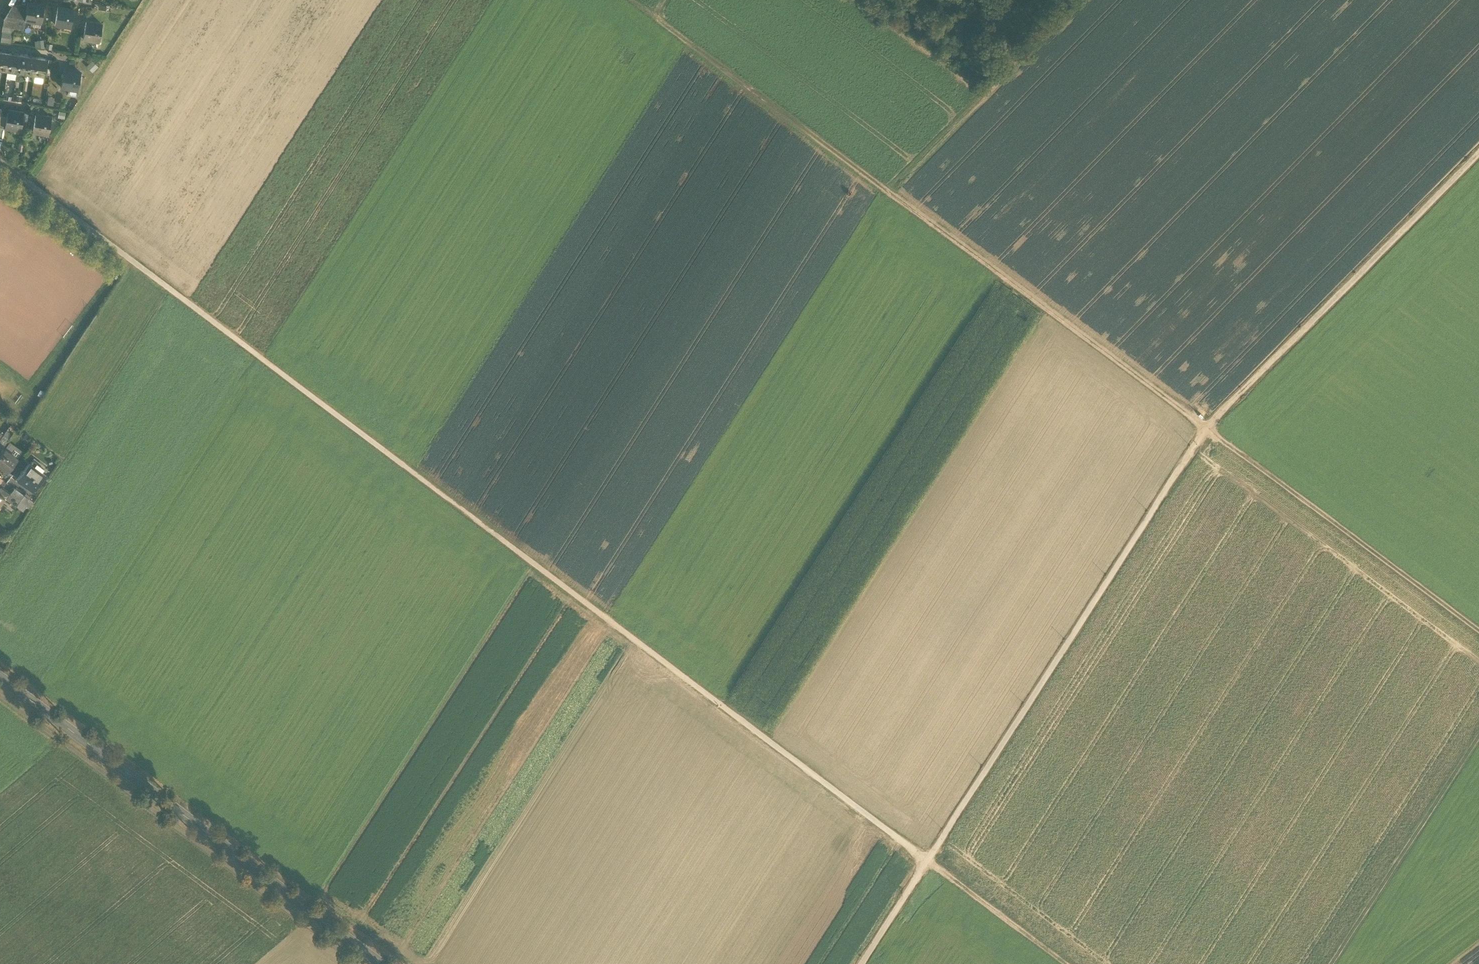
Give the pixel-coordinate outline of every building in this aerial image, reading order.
[(44,5),(28,2),(26,9),(25,20),(41,22),(44,5)] [(20,5),(15,5),(15,7),(12,7),(4,20),(14,22),(13,27),(24,29),(25,20),(26,9),(21,8),(20,5)] [(74,10),(58,7),(55,24),(71,27),(74,10)] [(102,24),(86,22),(83,39),(99,42),(102,24)] [(1,52),(0,59),(0,69),(7,70),(10,53),(1,52)] [(19,54),(10,53),(7,70),(16,72),(19,54)] [(28,56),(19,54),(16,72),(25,73),(28,56)] [(37,57),(28,56),(25,73),(34,75),(37,57)] [(46,59),(37,57),(34,75),(43,76),(46,59)] [(80,73),(64,70),(61,87),(77,90),(80,73)] [(24,113),(8,110),(7,117),(5,128),(21,130),(24,113)] [(51,117),(35,115),(33,132),(49,135),(51,117)] [(3,434),(3,435),(0,439),(0,446),(2,447),(9,438),(4,434),(3,434)] [(21,453),(9,444),(6,449),(17,458),(21,453)] [(8,471),(17,458),(6,449),(5,448),(0,454),(0,465),(8,471)] [(44,474),(29,462),(17,478),(33,490),(44,474)] [(24,495),(14,488),(10,494),(20,501),(24,495)] [(30,496),(26,493),(24,495),(20,501),(29,507),(33,501),(29,499),(30,496)] [(20,501),(10,494),(6,499),(16,506),(20,501)]
